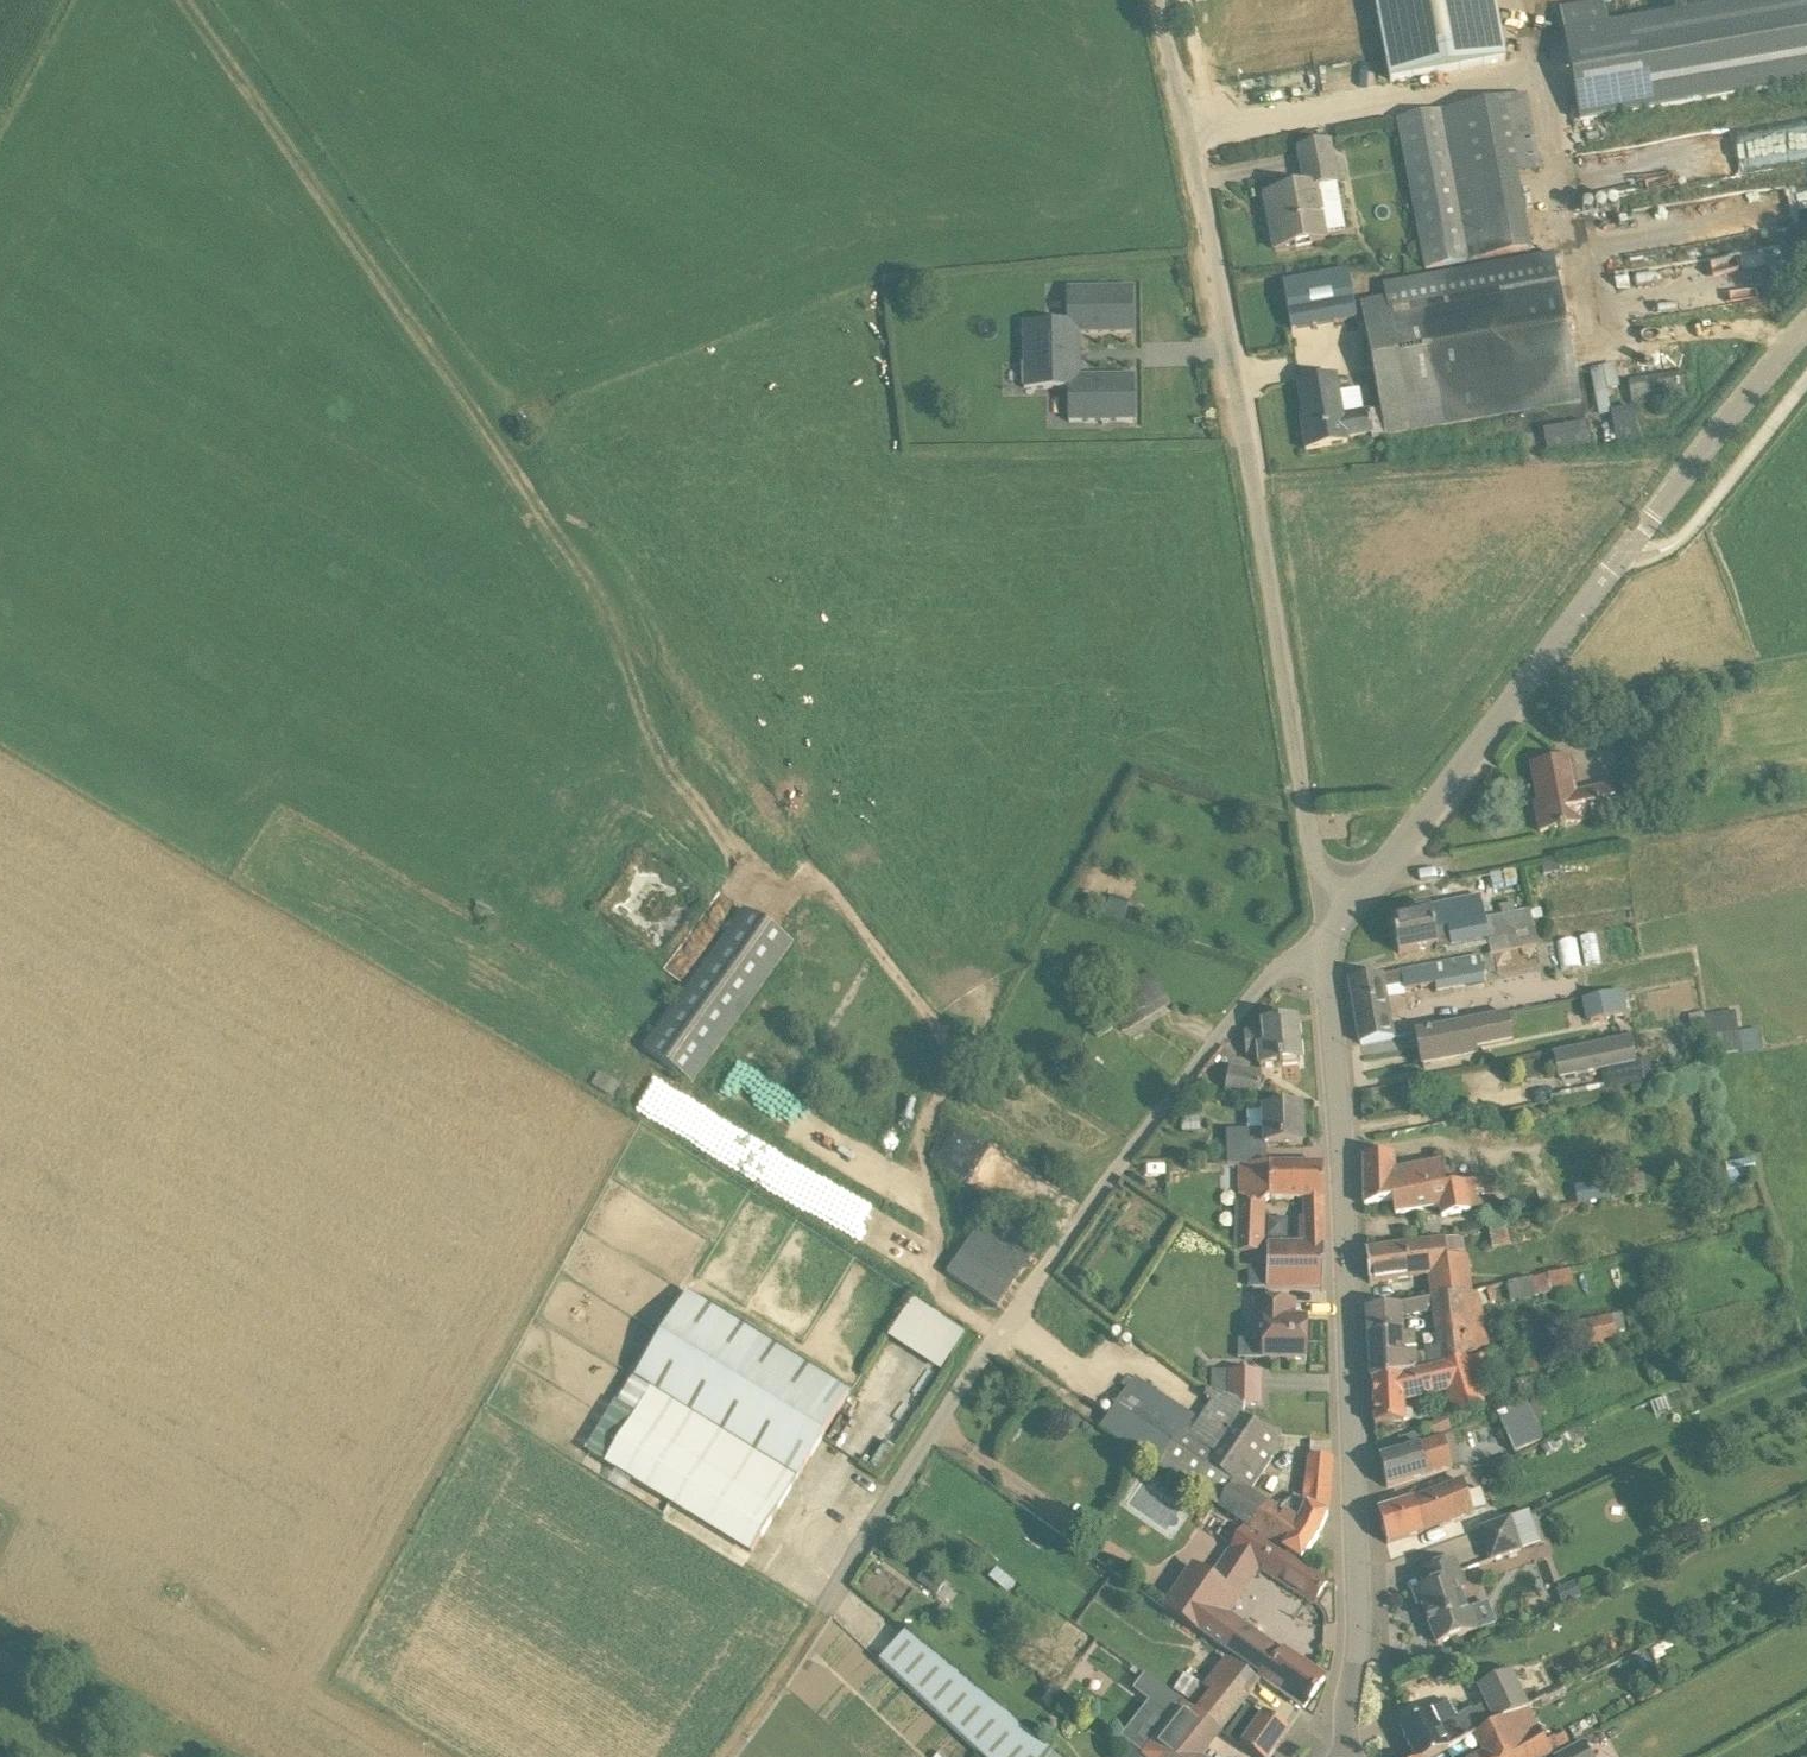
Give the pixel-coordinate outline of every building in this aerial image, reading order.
[(1502,57),(1492,0),(1373,0),(1386,78),(1502,57)] [(1580,121),(1806,81),(1806,0),(1751,0),(1564,33),(1580,121)] [(1399,119),(1426,270),(1532,250),(1518,176),(1542,171),(1528,95),(1399,119)] [(1806,164),(1806,124),(1685,139),(1690,179),(1806,164)] [(1305,189),(1269,195),(1278,249),(1328,240),(1327,232),(1345,229),(1338,187),(1342,187),(1334,143),(1298,149),(1305,189)] [(1389,297),(1366,301),(1362,302),(1362,304),(1381,408),(1367,410),(1371,434),(1372,438),(1582,402),(1555,251),(1386,281),(1389,297)] [(1657,305),(1772,298),(1770,263),(1619,272),(1621,297),(1656,295),(1657,305)] [(1354,304),(1349,275),(1349,272),(1323,277),(1320,277),(1283,284),(1292,330),(1357,319),(1354,304)] [(1134,333),(1134,288),(1067,289),(1068,322),(1024,323),(1025,389),(1068,389),(1069,422),(1135,421),(1135,376),(1081,376),(1080,334),(1134,333)] [(1691,395),(1687,370),(1628,381),(1633,405),(1691,395)] [(1338,377),(1335,377),(1299,383),(1311,450),(1348,443),(1347,438),(1371,434),(1367,410),(1345,414),(1338,377)] [(1610,417),(1613,443),(1639,440),(1636,414),(1610,417)] [(1543,452),(1586,447),(1583,423),(1541,428),(1543,452)] [(1583,824),(1582,821),(1617,814),(1612,788),(1576,795),(1569,759),(1532,766),(1539,802),(1544,831),(1583,824)] [(692,1083),(795,937),(742,900),(639,1046),(692,1083)] [(1438,946),(1434,924),(1447,921),(1444,907),(1431,910),(1431,908),(1411,912),(1412,917),(1392,921),(1398,953),(1438,946)] [(1447,921),(1434,924),(1438,946),(1451,943),(1452,948),(1488,941),(1491,954),(1538,945),(1531,911),(1449,928),(1448,921),(1447,921)] [(1556,940),(1560,970),(1597,965),(1593,935),(1556,940)] [(1431,965),(1400,971),(1403,985),(1404,989),(1434,983),(1431,965)] [(1123,1033),(1171,1005),(1150,970),(1124,985),(1130,995),(1123,999),(1118,991),(1099,1000),(1100,1002),(1081,1011),(1096,1039),(1119,1026),(1123,1033)] [(1384,989),(1403,985),(1400,971),(1349,981),(1360,1043),(1393,1037),(1384,989)] [(1628,1014),(1623,991),(1581,999),(1585,1022),(1628,1014)] [(1742,1053),(1736,1012),(1705,1017),(1710,1058),(1742,1053)] [(1508,1014),(1414,1033),(1421,1063),(1477,1052),(1477,1049),(1513,1042),(1508,1014)] [(1300,1063),(1296,1022),(1261,1025),(1261,1031),(1244,1032),(1246,1057),(1257,1056),(1258,1067),(1300,1063)] [(1554,1054),(1559,1080),(1602,1071),(1606,1091),(1638,1084),(1636,1071),(1629,1039),(1628,1037),(1554,1054)] [(1705,1058),(1690,1061),(1692,1072),(1707,1069),(1705,1058)] [(1520,1061),(1522,1077),(1537,1076),(1536,1060),(1520,1061)] [(1257,1102),(1262,1073),(1229,1067),(1224,1096),(1257,1102)] [(1267,1164),(1266,1146),(1303,1145),(1302,1110),(1261,1111),(1262,1130),(1226,1131),(1227,1165),(1237,1165),(1267,1164)] [(1199,1131),(1198,1117),(1181,1118),(1182,1132),(1199,1131)] [(1363,1156),(1365,1207),(1392,1201),(1395,1217),(1439,1208),(1440,1217),(1497,1207),(1491,1178),(1446,1187),(1441,1161),(1396,1170),(1395,1155),(1363,1156)] [(1756,1176),(1754,1160),(1735,1163),(1726,1165),(1729,1180),(1756,1176)] [(1237,1165),(1237,1204),(1233,1204),(1232,1254),(1246,1254),(1246,1267),(1250,1267),(1267,1268),(1266,1289),(1323,1288),(1324,1245),(1325,1245),(1323,1202),(1323,1165),(1269,1164),(1267,1164),(1237,1165)] [(1575,1186),(1577,1206),(1646,1195),(1643,1175),(1575,1186)] [(1517,1193),(1520,1217),(1541,1214),(1537,1190),(1517,1193)] [(1492,1248),(1511,1244),(1507,1223),(1488,1226),(1492,1248)] [(944,1275),(995,1303),(1024,1252),(973,1224),(944,1275)] [(1430,1275),(1433,1298),(1473,1293),(1468,1257),(1448,1259),(1445,1240),(1365,1250),(1368,1282),(1430,1275)] [(1249,1288),(1266,1289),(1267,1268),(1250,1267),(1249,1288)] [(1570,1271),(1531,1278),(1534,1296),(1551,1293),(1551,1297),(1574,1293),(1570,1271)] [(1473,1293),(1433,1298),(1403,1304),(1368,1310),(1372,1381),(1373,1381),(1414,1373),(1440,1366),(1440,1363),(1482,1356),(1489,1355),(1487,1329),(1483,1329),(1478,1293),(1473,1293)] [(636,1381),(798,1481),(851,1395),(689,1295),(636,1381)] [(938,1369),(960,1328),(904,1297),(882,1338),(938,1369)] [(1245,1340),(1244,1359),(1266,1359),(1308,1359),(1309,1319),(1296,1319),(1296,1300),(1258,1300),(1257,1340),(1245,1340)] [(1602,1344),(1601,1341),(1615,1337),(1609,1314),(1581,1323),(1567,1327),(1564,1328),(1571,1353),(1602,1344)] [(1564,1318),(1567,1327),(1581,1323),(1578,1314),(1564,1318)] [(1643,1316),(1627,1320),(1630,1330),(1646,1326),(1643,1316)] [(1405,1404),(1447,1394),(1454,1416),(1485,1408),(1477,1382),(1489,1379),(1482,1356),(1440,1363),(1440,1366),(1414,1373),(1373,1381),(1375,1427),(1405,1426),(1405,1404)] [(1228,1398),(1245,1405),(1261,1405),(1262,1373),(1229,1372),(1228,1398)] [(1135,1377),(1100,1429),(1164,1472),(1199,1419),(1135,1377)] [(798,1481),(636,1381),(634,1380),(618,1404),(609,1398),(577,1450),(751,1557),(798,1481)] [(1216,1394),(1199,1419),(1164,1472),(1217,1508),(1243,1526),(1299,1563),(1317,1538),(1326,1517),(1332,1460),(1307,1458),(1303,1499),(1294,1495),(1291,1500),(1280,1509),(1254,1489),(1272,1462),(1283,1435),(1262,1430),(1243,1419),(1245,1405),(1228,1398),(1221,1395),(1216,1393),(1216,1394)] [(1496,1413),(1514,1452),(1544,1440),(1527,1401),(1496,1413)] [(1435,1437),(1452,1431),(1448,1418),(1430,1424),(1435,1437)] [(1444,1438),(1378,1457),(1385,1487),(1452,1468),(1444,1438)] [(1555,1446),(1554,1443),(1544,1448),(1548,1455),(1558,1450),(1555,1446)] [(1424,1532),(1474,1514),(1464,1482),(1414,1500),(1377,1511),(1387,1543),(1424,1532)] [(1488,1562),(1519,1551),(1508,1520),(1477,1531),(1488,1562)] [(1228,1547),(1228,1548),(1261,1570),(1313,1603),(1314,1600),(1327,1581),(1299,1563),(1243,1526),(1228,1547)] [(1231,1613),(1261,1570),(1228,1548),(1208,1577),(1190,1566),(1161,1608),(1204,1638),(1264,1681),(1304,1708),(1323,1679),(1320,1677),(1231,1613)] [(1437,1644),(1491,1625),(1490,1623),(1481,1627),(1464,1577),(1458,1560),(1422,1572),(1427,1587),(1414,1591),(1415,1593),(1419,1591),(1437,1644)] [(936,1596),(948,1581),(928,1566),(916,1581),(936,1596)] [(1016,1584),(997,1569),(990,1578),(1008,1594),(1016,1584)] [(1576,1583),(1556,1591),(1562,1605),(1582,1597),(1576,1583)] [(981,1756),(1047,1756),(1051,1752),(906,1632),(879,1661),(981,1756)] [(1246,1703),(1260,1683),(1225,1658),(1202,1688),(1209,1694),(1194,1712),(1224,1736),(1239,1747),(1254,1756),(1270,1756),(1288,1732),(1246,1703)] [(1414,1756),(1431,1756),(1451,1747),(1473,1736),(1529,1707),(1512,1672),(1478,1687),(1487,1704),(1473,1711),(1472,1709),(1456,1717),(1448,1702),(1399,1728),(1414,1756)] [(1224,1736),(1194,1712),(1188,1707),(1161,1686),(1144,1674),(1133,1689),(1176,1722),(1148,1756),(1207,1756),(1224,1736)] [(1184,1674),(1174,1690),(1192,1702),(1203,1686),(1184,1674)] [(1570,1745),(1564,1734),(1546,1743),(1529,1707),(1473,1736),(1482,1755),(1479,1756),(1549,1756),(1570,1745)] [(1556,1756),(1592,1756),(1583,1742),(1556,1756)] [(1133,1748),(1126,1756),(1144,1756),(1133,1748)]
